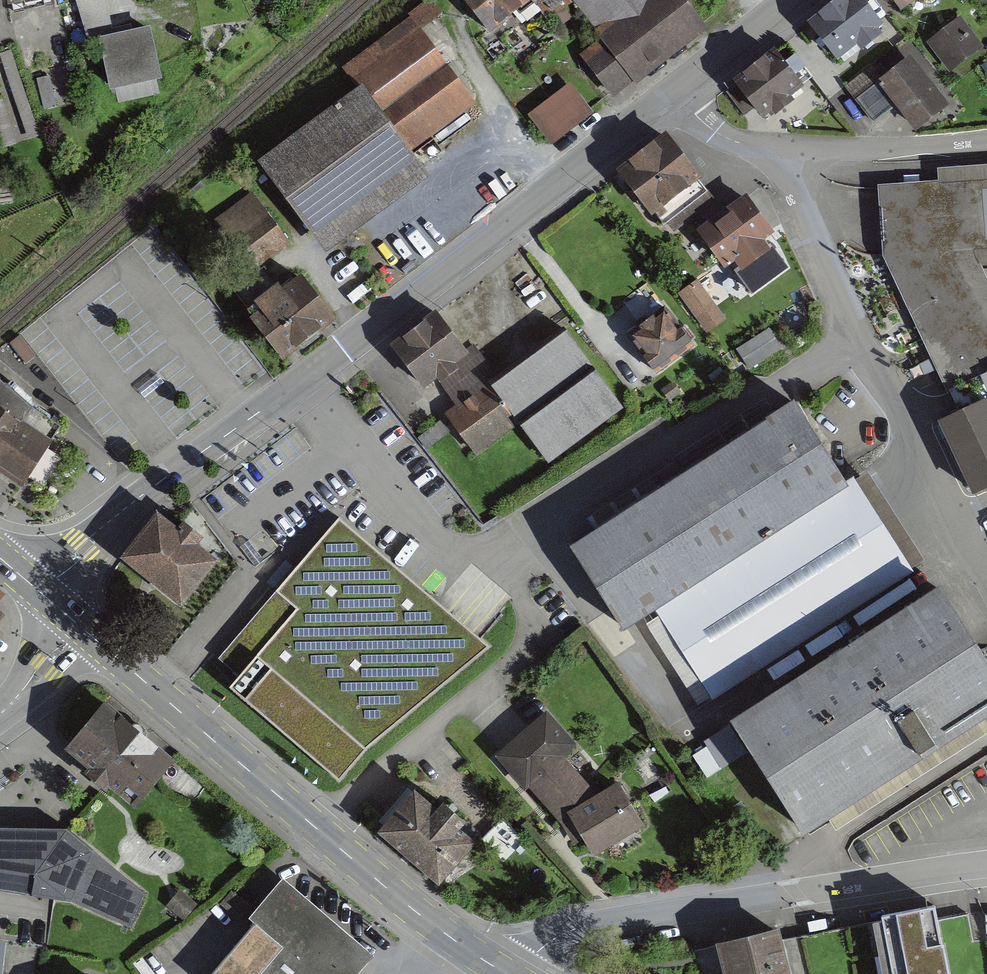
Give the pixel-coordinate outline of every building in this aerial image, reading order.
[(410,14),(342,65),(355,82),(258,154),(326,247),(430,170),(413,147),(478,100),(422,25),(442,10),(435,0),(423,0),(408,11),(410,14)] [(479,41),(536,0),(450,0),(479,41)] [(602,43),(580,58),(610,100),(703,34),(679,0),(571,0),(602,43)] [(805,27),(835,68),(884,33),(861,0),(843,0),(805,27)] [(899,18),(924,0),(886,0),(899,18)] [(984,49),(959,15),(923,41),(948,75),(984,49)] [(147,30),(95,40),(105,92),(157,83),(147,30)] [(773,55),(726,87),(753,127),(802,94),(797,87),(811,77),(797,57),(781,67),(773,55)] [(875,67),(848,88),(874,121),(898,102),(915,125),(943,103),(908,59),(883,78),(875,67)] [(40,74),(45,106),(65,103),(60,71),(40,74)] [(593,115),(567,83),(526,116),(552,148),(593,115)] [(704,189),(661,138),(615,176),(658,228),(704,189)] [(876,188),(880,253),(945,393),(986,371),(986,282),(970,248),(986,247),(986,165),(935,168),(936,185),(876,188)] [(256,191),(217,215),(251,270),(290,247),(256,191)] [(749,195),(696,231),(699,236),(680,249),(694,270),(710,260),(719,273),(731,265),(738,274),(768,253),(762,244),(776,234),(749,195)] [(326,318),(296,276),(238,317),(269,359),(326,318)] [(696,282),(682,293),(704,324),(719,313),(696,282)] [(691,344),(664,308),(628,335),(656,371),(691,344)] [(465,352),(435,311),(384,347),(418,395),(439,380),(460,409),(441,422),(469,462),(515,429),(543,468),(621,413),(564,332),(496,379),(473,346),(465,352)] [(781,350),(769,331),(739,351),(752,370),(781,350)] [(25,483),(61,426),(30,405),(0,379),(0,466),(25,483)] [(946,414),(977,490),(986,486),(986,396),(946,414)] [(846,481),(793,398),(564,544),(621,632),(647,615),(704,704),(917,568),(857,474),(846,481)] [(169,538),(150,521),(117,560),(172,607),(207,567),(189,552),(195,545),(177,529),(169,538)] [(338,523),(216,666),(234,682),(227,690),(337,786),(365,755),(488,652),(480,645),(338,523)] [(928,594),(725,728),(799,838),(986,714),(986,682),(928,594)] [(171,762),(102,703),(65,746),(134,805),(171,762)] [(575,748),(544,714),(498,755),(590,858),(637,830),(612,787),(593,797),(561,762),(575,748)] [(472,841),(409,790),(371,837),(434,888),(472,841)] [(72,900),(131,927),(146,892),(67,822),(0,822),(0,889),(72,900)] [(278,881),(244,921),(278,949),(257,973),(354,973),(369,956),(278,881)] [(880,914),(892,973),(950,973),(936,903),(880,914)] [(779,932),(720,946),(727,973),(789,973),(779,932)]
